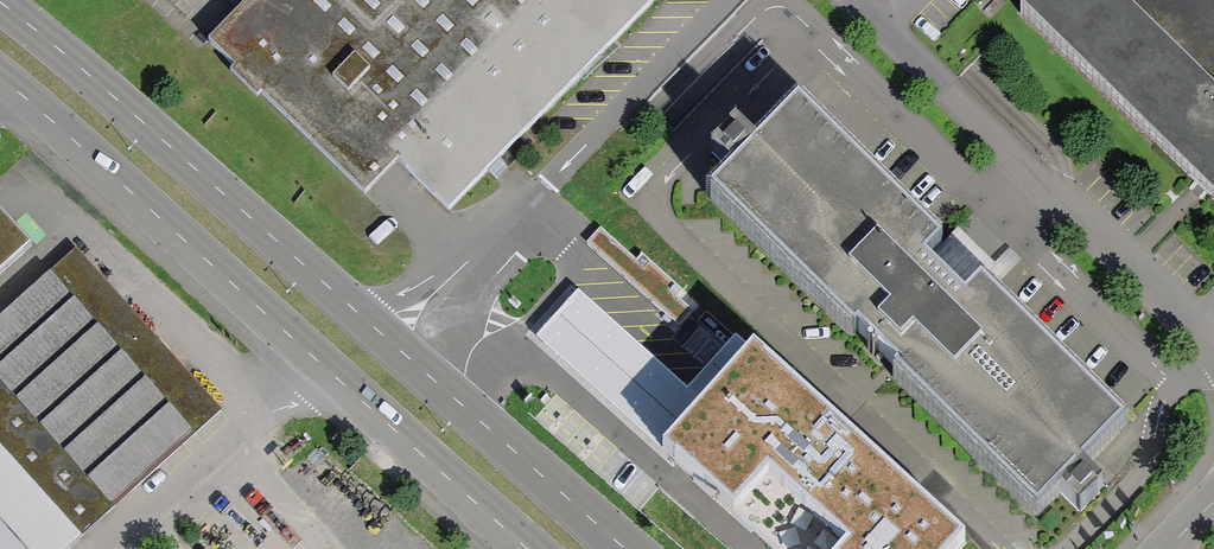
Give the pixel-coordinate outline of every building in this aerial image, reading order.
[(208,42),(363,194),(381,175),(397,160),(447,210),(486,170),(491,165),(498,159),(545,111),(654,1),(655,0),(249,0),(208,42)] [(1014,7),(1201,187),(1213,200),(1213,0),(1020,0),(1014,7)] [(948,249),(802,109),(759,154),(741,137),(721,158),(739,175),(717,198),(1056,522),(1078,499),(1092,513),(1115,489),(1103,477),(1137,442),(993,305),(984,314),(955,287),(933,265),(948,249)] [(0,218),(0,268),(25,246),(0,218)] [(75,252),(0,319),(0,548),(66,548),(219,412),(75,252)] [(577,290),(535,337),(673,461),(767,357),(749,341),(739,331),(727,344),(687,388),(577,290)] [(673,461),(723,506),(767,458),(809,497),(849,533),(836,548),(957,548),(966,538),(767,357),(673,461)]
